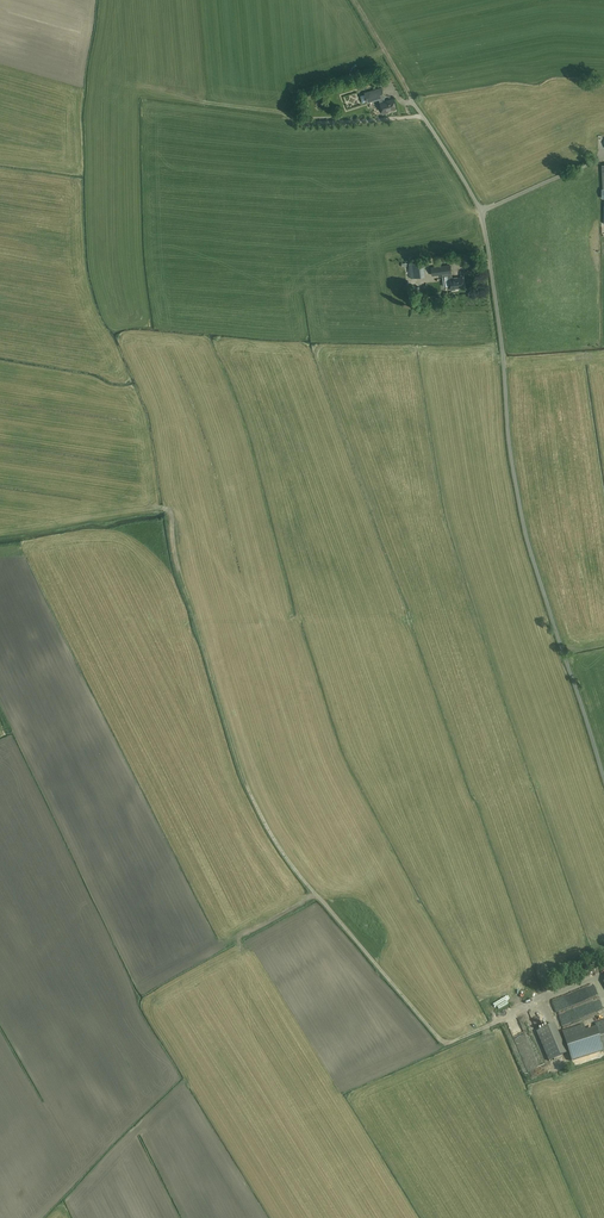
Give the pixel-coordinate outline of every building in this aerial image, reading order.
[(379,99),(380,103),(383,113),(388,112),(387,111),(396,108),(393,99),(385,101),(384,98),(385,97),(382,87),(364,93),(364,94),(360,95),(362,103),(367,101),(367,102),(379,99)] [(411,278),(426,276),(424,262),(409,264),(411,278)] [(449,286),(450,286),(451,290),(455,289),(455,288),(463,286),(462,277),(451,278),(450,264),(431,267),(432,275),(447,273),(449,286)] [(597,1030),(603,1051),(603,1021),(595,1023),(597,1030)] [(567,1053),(555,1024),(537,1032),(549,1061),(567,1053)] [(603,1052),(603,1051),(597,1030),(565,1040),(572,1062),(603,1052)]
